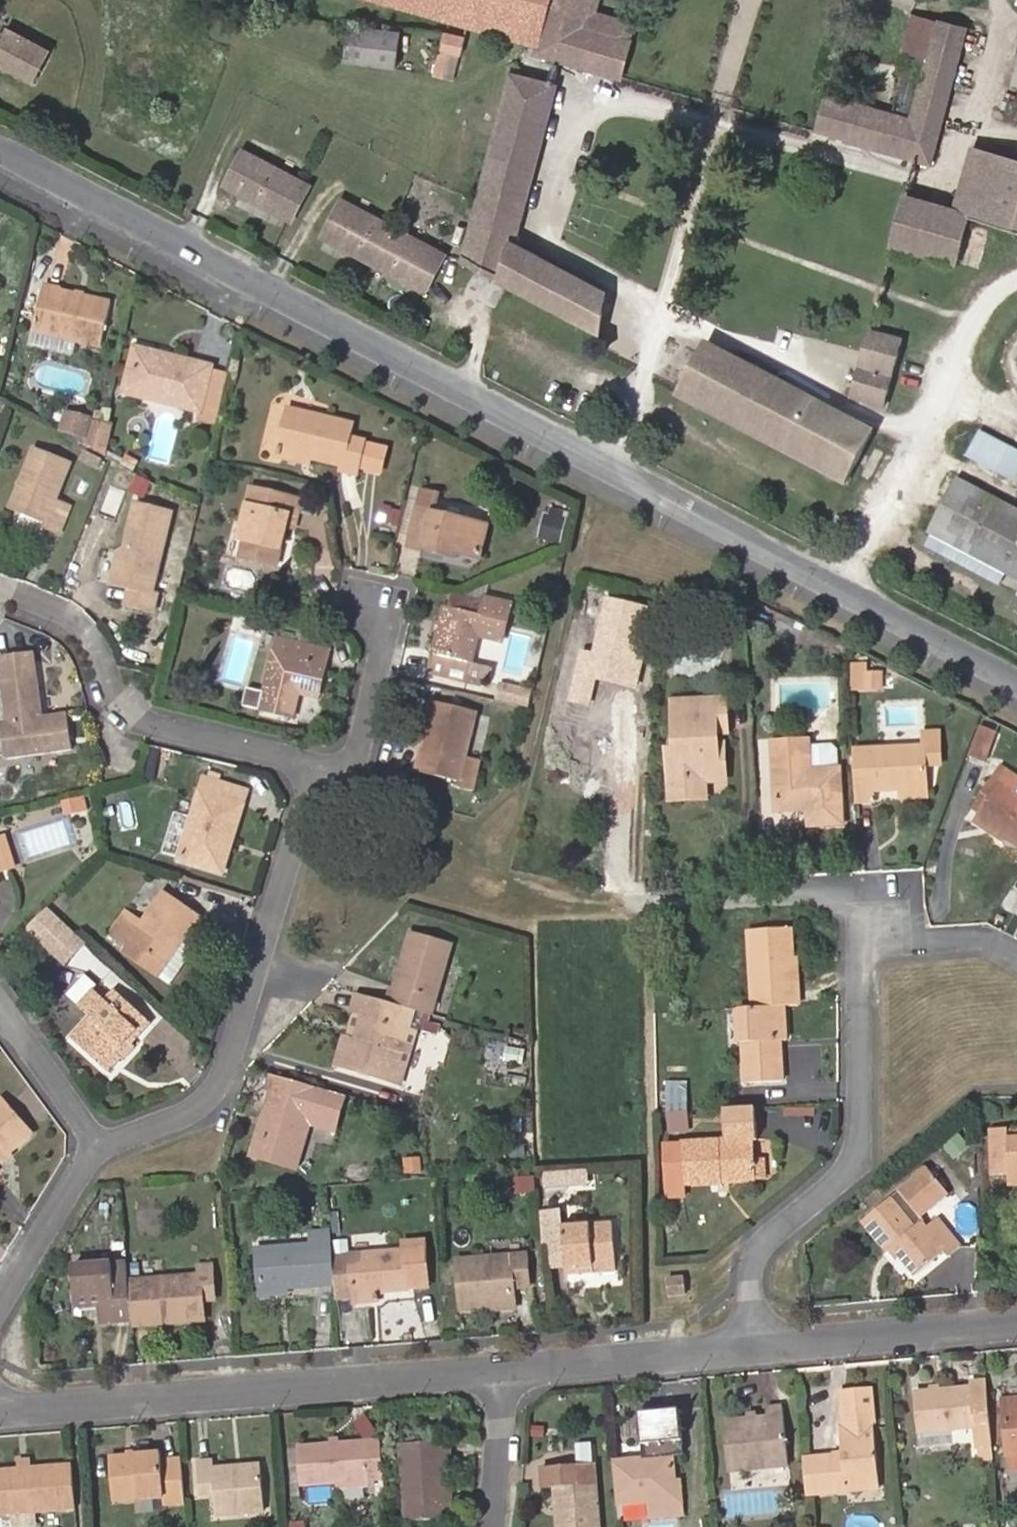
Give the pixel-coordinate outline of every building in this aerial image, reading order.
[(537,45),(535,54),(623,77),(632,40),(582,25),(589,0),(372,0),(537,45)] [(812,131),(930,163),(967,28),(916,15),(889,110),(823,93),(812,131)] [(349,24),(345,62),(394,69),(398,32),(349,24)] [(49,49),(7,27),(0,41),(0,66),(31,83),(49,49)] [(463,33),(445,31),(433,74),(451,80),(463,33)] [(606,290),(517,241),(558,85),(512,72),(462,257),(600,331),(606,290)] [(968,214),(1016,228),(1016,158),(970,145),(952,208),(904,195),(890,246),(954,264),(968,214)] [(243,151),(226,184),(291,218),(308,185),(289,175),(243,151)] [(423,288),(441,255),(342,203),(324,236),(423,288)] [(34,332),(103,347),(113,304),(44,288),(34,332)] [(852,397),(884,406),(902,340),(870,332),(852,397)] [(845,484),(873,433),(708,345),(681,395),(845,484)] [(214,370),(172,360),(171,366),(139,358),(130,399),(203,416),(214,370)] [(220,427),(232,374),(214,370),(203,416),(201,423),(220,427)] [(280,452),(312,459),(344,467),(343,472),(358,475),(366,439),(353,435),(355,424),(291,410),(280,452)] [(99,451),(105,423),(94,421),(94,419),(66,411),(61,431),(88,439),(86,445),(99,451)] [(107,456),(115,425),(105,423),(99,451),(107,456)] [(981,431),(967,457),(1015,483),(1016,479),(1016,450),(981,431)] [(40,535),(43,529),(60,536),(69,512),(56,506),(71,468),(32,451),(8,511),(26,518),(22,528),(40,535)] [(311,465),(312,459),(280,452),(279,458),(311,465)] [(960,480),(932,531),(1016,577),(1016,511),(960,480)] [(243,557),(279,565),(289,527),(294,528),(302,499),(254,487),(241,538),(247,540),(243,557)] [(449,550),(458,552),(481,557),(489,523),(438,512),(442,496),(426,492),(423,505),(413,543),(412,546),(447,554),(449,550)] [(413,543),(423,505),(405,500),(396,538),(413,543)] [(174,512),(137,503),(128,535),(134,540),(133,547),(125,549),(117,551),(109,583),(127,587),(123,602),(156,611),(160,594),(155,593),(174,512)] [(563,543),(569,511),(551,509),(545,541),(563,543)] [(932,531),(925,543),(1016,592),(1016,577),(932,531)] [(134,540),(128,535),(125,549),(133,547),(134,540)] [(448,600),(446,605),(483,613),(484,608),(448,600)] [(483,613),(446,605),(443,604),(431,655),(434,655),(429,676),(465,684),(470,664),(472,665),(479,636),(503,642),(511,608),(486,602),(484,608),(483,613)] [(305,680),(323,684),(328,663),(332,648),(305,642),(279,636),(276,651),(263,708),(296,715),(302,691),(305,680)] [(1,686),(40,680),(36,657),(0,662),(0,677),(1,686)] [(883,690),(882,672),(867,672),(866,663),(852,663),(853,690),(883,690)] [(574,669),(571,683),(618,693),(622,681),(574,669)] [(1,686),(7,726),(16,725),(20,759),(72,752),(66,717),(46,720),(39,721),(38,716),(45,715),(40,680),(1,686)] [(320,695),(323,684),(305,680),(302,691),(320,695)] [(498,703),(528,710),(533,691),(502,683),(498,703)] [(618,693),(571,683),(565,708),(577,711),(567,751),(560,750),(553,775),(573,780),(574,778),(602,784),(608,761),(602,760),(618,693)] [(245,707),(261,711),(265,695),(249,691),(245,707)] [(602,760),(608,761),(624,695),(618,693),(602,760)] [(463,760),(475,713),(433,703),(417,773),(458,783),(457,789),(472,792),(479,764),(463,760)] [(672,799),(701,797),(700,781),(720,780),(719,751),(711,751),(710,733),(721,732),(720,705),(675,707),(676,752),(670,752),(672,799)] [(16,725),(7,726),(0,727),(0,729),(4,761),(20,759),(16,725)] [(994,734),(978,728),(966,758),(983,764),(994,734)] [(920,748),(851,752),(854,802),(871,802),(871,793),(924,790),(922,767),(937,766),(935,734),(919,735),(920,748)] [(839,825),(836,771),(830,771),(807,773),(806,754),(806,743),(770,744),(774,812),(807,811),(808,827),(839,825)] [(806,754),(807,773),(830,771),(829,757),(824,753),(806,754)] [(1016,794),(1016,792),(1016,780),(999,769),(992,780),(998,784),(975,819),(1004,838),(1016,846),(1016,795),(1016,794)] [(200,793),(241,806),(245,790),(205,778),(200,793)] [(231,838),(241,806),(200,793),(180,862),(214,872),(225,836),(231,838)] [(69,815),(89,809),(85,798),(65,803),(69,815)] [(1000,844),(1004,838),(975,819),(971,825),(1000,844)] [(129,944),(161,967),(197,918),(162,893),(140,923),(130,916),(113,940),(125,948),(129,944)] [(48,909),(33,924),(59,949),(74,933),(48,909)] [(59,949),(33,924),(26,931),(66,968),(87,945),(74,933),(59,949)] [(783,1009),(792,1008),(791,991),(788,991),(786,960),(785,931),(745,932),(749,1011),(783,1009)] [(413,1012),(431,1018),(436,1004),(454,946),(414,933),(396,991),(391,1006),(413,1012)] [(154,976),(161,967),(129,944),(125,948),(122,953),(154,976)] [(358,996),(353,994),(348,1014),(352,1015),(358,996)] [(101,1070),(114,1055),(126,1042),(131,1046),(148,1027),(114,995),(104,1005),(89,1022),(71,1041),(101,1070)] [(89,1022),(104,1005),(92,995),(77,1011),(89,1022)] [(413,1012),(391,1006),(358,996),(352,1015),(358,1017),(352,1040),(345,1038),(335,1070),(390,1086),(406,1032),(413,1012)] [(782,1043),(783,1009),(749,1011),(734,1011),(734,1039),(735,1081),(777,1079),(777,1043),(782,1043)] [(734,1011),(726,1012),(727,1039),(734,1039),(734,1011)] [(358,1017),(352,1015),(345,1038),(352,1040),(358,1017)] [(413,1034),(406,1032),(390,1086),(397,1089),(413,1034)] [(119,1060),(114,1055),(101,1070),(106,1075),(119,1060)] [(288,1081),(270,1076),(265,1093),(271,1095),(283,1098),(288,1081)] [(333,1132),(343,1098),(316,1089),(288,1081),(283,1098),(271,1095),(262,1125),(267,1126),(257,1160),(292,1170),(306,1123),(333,1132)] [(688,1114),(687,1083),(667,1083),(668,1115),(688,1114)] [(30,1138),(1,1104),(0,1105),(0,1165),(30,1138)] [(758,1126),(757,1110),(727,1112),(727,1127),(758,1126)] [(689,1128),(688,1114),(668,1115),(668,1129),(689,1128)] [(249,1157),(257,1160),(267,1126),(262,1125),(258,1124),(249,1157)] [(683,1184),(719,1183),(719,1176),(749,1173),(749,1162),(749,1142),(758,1142),(758,1126),(727,1127),(727,1143),(682,1145),(683,1184)] [(1004,1131),(1004,1128),(989,1129),(991,1177),(1007,1176),(1007,1186),(1016,1186),(1016,1139),(1005,1140),(1004,1131)] [(1004,1131),(1005,1140),(1016,1139),(1016,1131),(1004,1131)] [(767,1181),(766,1161),(749,1162),(749,1173),(719,1176),(719,1183),(767,1181)] [(913,1191),(927,1179),(919,1170),(888,1197),(861,1220),(884,1249),(888,1245),(913,1274),(937,1255),(939,1253),(944,1258),(955,1249),(932,1221),(922,1228),(917,1223),(913,1219),(921,1212),(923,1203),(913,1191)] [(367,1181),(366,1171),(352,1173),(353,1182),(367,1181)] [(566,1194),(565,1174),(550,1175),(550,1194),(566,1194)] [(533,1190),(532,1178),(520,1179),(521,1192),(533,1190)] [(940,1196),(927,1179),(913,1191),(923,1203),(921,1212),(940,1196)] [(341,1232),(338,1197),(329,1198),(332,1233),(341,1232)] [(591,1267),(614,1265),(611,1225),(561,1229),(566,1277),(592,1275),(591,1267)] [(287,1290),(334,1286),(332,1259),(330,1235),(314,1237),(315,1250),(260,1255),(263,1292),(287,1290)] [(315,1250),(314,1237),(259,1242),(260,1255),(315,1250)] [(334,1286),(335,1299),(351,1298),(377,1295),(407,1293),(405,1254),(332,1259),(334,1286)] [(459,1266),(461,1311),(513,1308),(512,1292),(527,1290),(525,1261),(511,1262),(459,1266)] [(615,1273),(614,1265),(591,1267),(592,1275),(615,1273)] [(118,1324),(132,1323),(129,1285),(127,1267),(114,1268),(73,1271),(76,1311),(98,1310),(100,1326),(118,1324)] [(132,1323),(132,1327),(202,1322),(201,1303),(200,1298),(215,1297),(213,1268),(198,1269),(199,1280),(129,1285),(132,1323)] [(664,1283),(666,1298),(683,1296),(681,1281),(664,1283)] [(288,1297),(287,1290),(263,1292),(264,1299),(288,1297)] [(377,1295),(351,1298),(352,1308),(378,1306),(377,1295)] [(970,1429),(972,1448),(989,1446),(983,1383),(966,1384),(967,1390),(911,1395),(915,1434),(970,1429)] [(870,1426),(867,1395),(837,1398),(839,1429),(870,1426)] [(1002,1409),(1016,1408),(1016,1401),(1001,1402),(1002,1409)] [(1002,1409),(1006,1458),(1016,1457),(1016,1408),(1002,1409)] [(685,1458),(681,1412),(640,1415),(644,1461),(669,1459),(685,1458)] [(356,1420),(367,1440),(381,1432),(369,1413),(356,1420)] [(721,1426),(726,1477),(784,1471),(779,1413),(763,1414),(763,1422),(721,1426)] [(800,1464),(803,1495),(844,1492),(844,1485),(873,1482),(870,1426),(839,1429),(834,1430),(837,1461),(800,1464)] [(445,1520),(444,1492),(442,1467),(449,1466),(447,1443),(401,1447),(408,1523),(445,1520)] [(368,1482),(383,1481),(381,1444),(299,1450),(302,1488),(337,1485),(368,1482)] [(973,1461),(990,1459),(989,1446),(972,1448),(973,1461)] [(113,1460),(116,1502),(168,1498),(166,1456),(113,1460)] [(1006,1458),(1007,1473),(1016,1472),(1016,1457),(1006,1458)] [(611,1464),(615,1506),(646,1503),(648,1521),(682,1517),(680,1500),(674,1501),(669,1459),(644,1461),(611,1464)] [(595,1482),(593,1462),(577,1464),(579,1484),(595,1482)] [(21,1465),(21,1472),(31,1471),(30,1464),(21,1465)] [(561,1486),(563,1512),(558,1512),(559,1526),(600,1526),(595,1482),(579,1484),(577,1464),(541,1467),(543,1487),(555,1486),(561,1486)] [(76,1508),(73,1468),(31,1471),(21,1472),(0,1474),(0,1514),(76,1508)] [(201,1499),(216,1498),(218,1519),(263,1515),(260,1470),(214,1474),(213,1468),(199,1469),(201,1499)] [(185,1504),(183,1480),(167,1482),(169,1498),(170,1505),(185,1504)] [(369,1489),(368,1482),(337,1485),(338,1491),(369,1489)] [(844,1485),(844,1492),(874,1489),(873,1482),(844,1485)] [(563,1512),(561,1486),(555,1486),(558,1512),(563,1512)] [(452,1491),(444,1492),(445,1520),(454,1520),(452,1491)]
